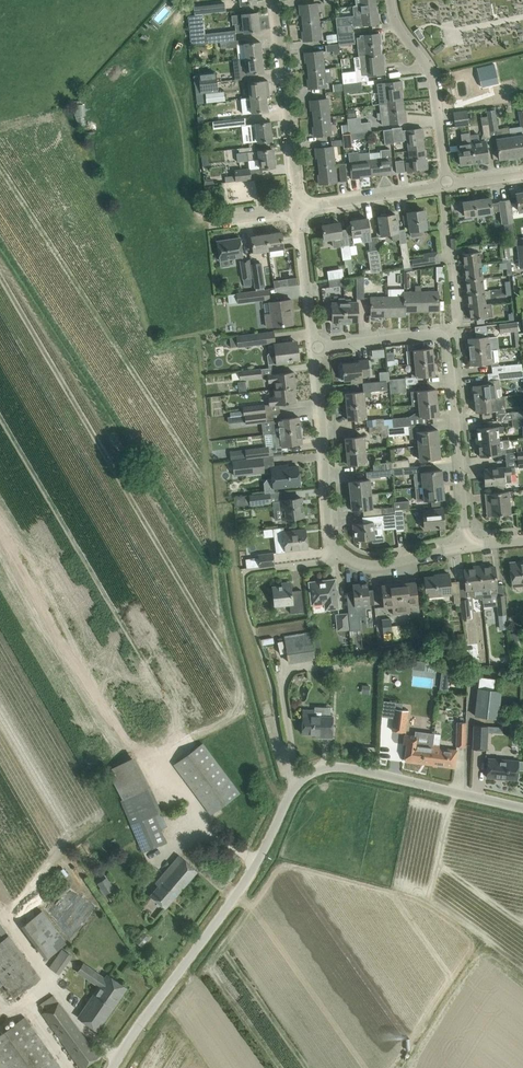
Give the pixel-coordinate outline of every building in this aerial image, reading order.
[(201,5),(202,14),(230,11),(229,2),(201,5)] [(302,14),(303,23),(319,21),(317,3),(310,4),(299,5),(300,14),(302,14)] [(335,18),(335,19),(337,34),(353,32),(353,26),(379,23),(378,16),(376,17),(376,14),(377,14),(375,3),(356,5),(352,6),(354,16),(335,18)] [(231,15),(232,24),(235,24),(236,33),(244,32),(259,30),(257,12),(231,15)] [(191,45),(197,44),(205,43),(204,34),(202,15),(188,16),(191,45)] [(337,34),(335,19),(330,20),(332,34),(327,35),(328,45),(329,44),(338,43),(337,34)] [(319,21),(303,23),(304,31),(302,31),(303,41),(321,39),(319,21)] [(220,42),(234,40),(233,30),(204,34),(205,43),(212,43),(212,42),(220,42)] [(339,45),(354,43),(353,32),(337,34),(338,43),(339,43),(339,45)] [(360,56),(381,54),(380,43),(379,43),(379,40),(381,40),(380,33),(360,36),(360,37),(356,37),(358,56),(360,56)] [(247,58),(262,57),(260,42),(246,43),(245,39),(234,40),(220,42),(221,49),(237,47),(237,46),(243,45),(245,59),(247,58)] [(307,62),(308,70),(324,69),(322,51),(304,53),(306,62),(307,62)] [(381,54),(360,56),(362,75),(367,74),(367,76),(384,74),(384,67),(382,67),(382,65),(385,64),(383,53),(381,54)] [(245,65),(246,74),(264,72),(262,57),(247,58),(245,59),(239,59),(239,66),(245,65)] [(494,64),(477,68),(481,87),(498,83),(494,64)] [(324,69),(308,70),(309,79),(307,79),(308,89),(326,87),(325,83),(332,82),(330,68),(324,69)] [(199,74),(200,84),(217,82),(216,71),(199,73),(199,74)] [(342,72),(343,83),(343,84),(357,82),(356,71),(342,72)] [(248,82),(249,97),(266,96),(265,81),(248,82)] [(343,84),(344,90),(344,93),(362,91),(361,81),(357,82),(343,84)] [(377,90),(379,104),(403,101),(401,90),(400,88),(402,88),(401,81),(381,83),(382,89),(377,90)] [(217,82),(200,84),(195,84),(194,84),(196,104),(205,103),(204,93),(218,92),(217,82)] [(334,91),(344,90),(343,84),(343,83),(333,84),(334,91)] [(266,96),(249,97),(251,113),(268,111),(266,96)] [(313,110),(314,118),(329,116),(327,99),(310,101),(311,110),(313,110)] [(403,101),(379,104),(380,113),(377,114),(378,119),(381,119),(382,125),(406,121),(405,115),(404,115),(403,112),(404,112),(403,101)] [(83,103),(74,103),(75,122),(84,122),(83,103)] [(496,129),(498,129),(495,107),(486,109),(488,123),(489,130),(496,129)] [(227,113),(227,119),(244,118),(244,111),(227,113)] [(468,125),(467,113),(467,111),(453,112),(455,126),(468,125)] [(329,116),(314,118),(315,127),(313,127),(314,136),(331,134),(329,116)] [(244,118),(227,119),(212,121),(213,129),(245,126),(244,118)] [(361,123),(348,124),(349,133),(351,133),(355,132),(371,130),(370,121),(361,123)] [(248,141),(251,142),(271,140),(269,122),(256,123),(256,124),(249,125),(250,133),(247,135),(248,141)] [(488,123),(481,124),(483,137),(490,136),(489,130),(488,123)] [(510,136),(513,157),(522,155),(522,134),(521,126),(509,128),(510,136)] [(407,139),(409,150),(424,149),(422,137),(422,135),(423,135),(422,128),(402,131),(401,127),(391,128),(392,129),(393,143),(393,142),(404,140),(407,139)] [(385,144),(393,143),(392,129),(383,130),(385,144)] [(499,159),(513,157),(510,136),(502,138),(502,132),(497,133),(496,129),(489,130),(490,136),(491,142),(497,142),(499,159)] [(462,144),(457,145),(460,165),(474,163),(471,143),(470,135),(469,132),(460,133),(462,144)] [(351,133),(349,133),(342,134),(344,148),(352,147),(351,137),(351,133)] [(471,143),(474,163),(488,161),(486,147),(492,146),(491,142),(490,136),(483,137),(484,142),(479,143),(478,134),(470,135),(471,143)] [(318,158),(319,166),(335,164),(333,146),(315,148),(316,158),(318,158)] [(255,151),(239,153),(236,153),(237,162),(248,161),(249,168),(235,170),(236,175),(236,180),(263,177),(262,168),(274,166),(274,165),(276,164),(276,159),(273,158),(272,149),(255,151)] [(385,175),(392,174),(389,149),(380,150),(381,158),(370,159),(372,175),(383,174),(383,173),(385,173),(385,175)] [(424,149),(409,150),(410,162),(406,162),(407,171),(428,169),(427,162),(425,162),(425,160),(424,149)] [(370,159),(369,153),(358,154),(358,152),(349,153),(352,178),(358,178),(358,176),(361,176),(372,175),(370,159)] [(395,161),(396,173),(405,172),(403,160),(395,161)] [(345,163),(340,164),(339,164),(341,182),(347,181),(345,163)] [(335,164),(319,166),(320,174),(318,175),(319,184),(337,182),(335,164)] [(513,222),(509,199),(499,201),(499,202),(491,204),(490,198),(463,202),(465,216),(492,212),(501,210),(503,224),(513,222)] [(407,212),(408,215),(403,215),(404,222),(409,221),(411,237),(422,235),(421,229),(426,228),(426,227),(430,226),(429,220),(425,220),(424,210),(407,212)] [(381,234),(391,233),(393,240),(399,239),(398,230),(396,214),(387,215),(386,213),(380,214),(380,216),(378,217),(379,222),(378,223),(378,225),(379,225),(381,234)] [(347,230),(348,237),(352,236),(353,243),(371,240),(370,236),(367,218),(358,220),(357,218),(352,219),(351,221),(350,221),(351,226),(347,227),(347,230)] [(342,259),(351,257),(349,243),(348,237),(347,230),(340,231),(339,223),(330,224),(330,221),(322,222),(323,225),(322,225),(324,239),(332,238),(334,247),(341,246),(342,259)] [(281,231),(266,234),(269,250),(283,248),(281,231)] [(269,250),(266,234),(251,236),(254,253),(269,250)] [(217,241),(220,260),(242,256),(239,238),(217,241)] [(503,262),(506,262),(511,261),(508,242),(508,240),(503,241),(503,243),(505,258),(502,258),(503,262)] [(406,243),(400,244),(403,268),(410,267),(406,243)] [(368,251),(371,273),(382,271),(381,266),(379,250),(368,251)] [(463,253),(464,267),(481,265),(479,251),(463,253)] [(423,257),(412,259),(413,267),(440,263),(438,252),(423,254),(423,257)] [(249,260),(240,261),(244,286),(252,285),(251,278),(252,277),(249,260)] [(251,264),(254,288),(264,287),(261,262),(251,264)] [(464,267),(466,280),(482,278),(481,265),(464,267)] [(436,267),(436,281),(444,281),(444,266),(436,267)] [(328,279),(329,287),(344,285),(344,277),(328,279)] [(466,280),(467,293),(484,291),(482,278),(466,280)] [(277,280),(278,287),(288,286),(287,279),(277,280)] [(364,289),(364,283),(355,283),(356,299),(364,299),(364,289)] [(415,286),(415,292),(404,292),(404,296),(405,312),(412,311),(421,311),(421,292),(421,286),(415,286)] [(235,293),(235,295),(236,304),(270,300),(269,288),(254,291),(235,293)] [(438,291),(421,292),(421,311),(430,310),(430,311),(438,311),(438,291)] [(467,293),(469,306),(485,304),(484,291),(467,293)] [(404,296),(388,297),(388,316),(397,315),(397,316),(405,316),(405,312),(404,296)] [(388,316),(388,297),(371,297),(371,317),(379,316),(388,316)] [(332,322),(345,322),(344,302),(344,298),(339,298),(339,302),(332,302),(332,322)] [(344,298),(344,302),(345,322),(358,321),(358,302),(350,302),(350,298),(344,298)] [(291,299),(270,302),(271,313),(264,314),(266,327),(292,324),(290,309),(292,308),(291,299)] [(493,317),(491,303),(485,304),(469,306),(470,319),(487,317),(493,317)] [(515,338),(519,338),(517,322),(499,323),(500,333),(514,332),(515,338)] [(266,330),(236,334),(238,346),(268,343),(266,330)] [(468,338),(469,352),(497,349),(499,349),(498,336),(489,337),(489,336),(468,338)] [(298,358),(296,341),(275,344),(268,345),(269,353),(276,352),(277,363),(291,361),(291,359),(298,358)] [(413,350),(415,363),(433,362),(432,348),(413,350)] [(497,349),(469,352),(471,365),(491,363),(491,366),(498,366),(497,349)] [(343,367),(339,368),(341,380),(351,379),(351,383),(362,382),(361,376),(369,375),(368,360),(357,361),(357,363),(342,364),(343,367)] [(433,362),(415,363),(416,377),(435,375),(433,362)] [(522,370),(522,363),(505,365),(506,372),(522,370)] [(237,372),(238,379),(261,376),(260,369),(237,372)] [(522,377),(522,375),(522,370),(506,372),(506,379),(522,377)] [(275,381),(276,388),(276,389),(293,387),(295,387),(293,371),(274,374),(267,375),(268,382),(275,381)] [(389,379),(390,386),(406,385),(405,378),(389,379)] [(345,393),(346,406),(365,405),(364,397),(371,396),(370,391),(387,390),(387,380),(362,382),(363,391),(345,393)] [(473,386),(474,399),(502,396),(501,389),(500,389),(499,380),(488,381),(489,384),(473,386)] [(245,381),(238,382),(239,392),(246,391),(245,381)] [(406,385),(390,386),(390,393),(406,392),(406,385)] [(276,389),(276,388),(274,389),(275,397),(268,398),(269,405),(275,404),(276,404),(295,402),(293,387),(276,389)] [(418,404),(437,402),(436,389),(410,391),(412,405),(418,404)] [(504,396),(502,396),(474,399),(475,412),(505,409),(504,396)] [(437,402),(418,404),(420,417),(438,416),(437,402)] [(264,412),(263,405),(242,408),(243,415),(264,412)] [(365,405),(346,406),(348,420),(366,418),(365,405)] [(512,419),(522,418),(522,408),(520,408),(519,410),(519,412),(511,413),(512,419)] [(272,433),(280,433),(300,430),(299,417),(280,419),(279,410),(264,412),(265,421),(270,420),(272,433)] [(230,416),(227,417),(228,423),(245,421),(245,425),(265,422),(265,421),(264,412),(243,415),(230,416)] [(409,426),(409,416),(392,418),(393,427),(404,426),(409,426)] [(355,432),(355,419),(337,420),(337,432),(355,432)] [(369,426),(369,433),(381,432),(381,437),(389,437),(388,435),(388,428),(389,428),(388,424),(375,425),(369,426)] [(418,446),(439,444),(437,429),(427,430),(426,425),(409,426),(409,433),(410,439),(417,438),(418,446)] [(409,426),(404,426),(393,427),(392,427),(389,428),(388,428),(388,435),(409,433),(409,426)] [(477,428),(478,443),(499,441),(499,440),(498,433),(504,433),(503,426),(498,427),(498,426),(477,428)] [(302,443),(300,430),(280,433),(272,433),(274,447),(302,443)] [(345,438),(346,451),(365,449),(364,436),(345,438)] [(499,441),(478,443),(480,457),(500,455),(506,454),(505,448),(507,448),(509,445),(509,439),(499,440),(499,441)] [(439,444),(418,446),(419,460),(440,458),(439,444)] [(230,451),(231,461),(263,457),(269,457),(268,446),(230,451)] [(365,449),(346,451),(347,464),(366,463),(365,449)] [(263,457),(231,461),(233,476),(265,472),(263,457)] [(397,468),(405,467),(411,467),(410,458),(391,460),(391,468),(397,468)] [(271,467),(274,488),(300,484),(298,466),(281,468),(280,466),(271,467)] [(504,482),(512,481),(511,473),(515,473),(514,467),(502,468),(484,469),(485,485),(504,483),(504,482)] [(421,473),(414,473),(415,487),(443,484),(441,470),(421,472),(421,473)] [(349,481),(350,496),(371,493),(370,479),(349,481)] [(443,484),(415,487),(415,489),(416,490),(417,492),(418,493),(419,495),(419,501),(423,500),(444,498),(443,484)] [(270,493),(249,495),(250,505),(271,503),(271,502),(272,501),(279,501),(279,500),(282,500),(281,491),(274,492),(270,492),(270,493)] [(490,501),(491,516),(510,514),(508,491),(486,493),(487,501),(490,501)] [(352,510),(372,508),(372,503),(378,500),(378,493),(371,493),(350,496),(352,510)] [(280,508),(274,509),(275,519),(293,517),(303,516),(301,498),(282,500),(279,500),(279,501),(280,508)] [(423,510),(424,528),(431,527),(431,528),(444,527),(443,508),(423,510)] [(405,531),(403,509),(394,510),(395,514),(395,523),(396,523),(397,532),(405,531)] [(384,524),(395,523),(395,514),(384,515),(384,524)] [(353,524),(355,539),(374,538),(373,529),(382,528),(381,521),(353,524)] [(284,531),(283,527),(275,528),(278,553),(286,552),(285,550),(307,547),(305,529),(284,531)] [(259,558),(260,566),(274,565),(273,553),(258,555),(259,558)] [(247,559),(248,568),(260,566),(259,558),(247,559)] [(510,565),(512,583),(522,582),(522,564),(510,565)] [(494,566),(479,568),(482,598),(490,597),(490,594),(497,593),(496,587),(497,587),(494,566)] [(482,598),(479,568),(464,569),(466,590),(467,596),(474,596),(474,599),(482,598)] [(425,577),(427,597),(451,594),(450,584),(449,574),(439,575),(439,576),(425,577)] [(398,580),(381,581),(383,607),(392,606),(393,614),(410,613),(409,605),(418,604),(416,581),(415,578),(398,580)] [(309,582),(312,604),(325,603),(325,609),(338,608),(335,579),(309,582)] [(374,604),(373,589),(368,589),(367,583),(352,584),(354,598),(347,599),(350,631),(360,630),(359,616),(364,616),(363,605),(370,604),(374,604)] [(272,587),(275,606),(289,604),(291,613),(304,611),(301,590),(291,591),(291,584),(272,587)] [(496,596),(498,615),(506,614),(504,595),(496,596)] [(460,600),(461,602),(462,618),(470,618),(468,599),(460,600)] [(348,613),(335,614),(337,631),(349,630),(348,613)] [(381,619),(383,633),(392,632),(390,619),(381,619)] [(284,636),(288,657),(289,662),(299,660),(314,658),(310,632),(295,635),(284,636)] [(425,639),(377,647),(378,653),(426,645),(425,639)] [(510,655),(503,656),(504,664),(511,663),(510,655)] [(478,688),(475,716),(498,719),(501,691),(494,690),(478,688)] [(303,709),(303,715),(302,734),(322,734),(322,737),(332,737),(332,716),(314,716),(314,709),(303,709)] [(395,709),(392,730),(405,732),(408,710),(395,709)] [(521,716),(510,717),(511,727),(522,726),(521,716)] [(456,746),(465,747),(466,722),(457,722),(456,746)] [(473,749),(486,749),(487,726),(474,726),(473,749)] [(415,731),(414,736),(405,735),(404,744),(407,745),(405,761),(430,764),(432,747),(434,733),(415,731)] [(174,765),(211,814),(239,793),(203,743),(174,765)] [(432,747),(430,764),(454,767),(456,750),(432,747)] [(502,778),(517,780),(518,761),(488,758),(486,777),(497,778),(497,777),(502,778)] [(123,800),(120,801),(125,811),(136,838),(142,852),(166,842),(160,829),(153,815),(146,818),(136,793),(123,800)] [(151,895),(165,908),(197,871),(178,855),(155,882),(159,885),(151,895)] [(106,877),(97,883),(105,895),(114,889),(106,877)] [(41,909),(21,923),(46,957),(66,943),(41,909)] [(41,977),(8,935),(7,936),(0,926),(0,979),(14,998),(41,977)] [(144,933),(136,942),(142,947),(149,938),(144,933)] [(63,948),(48,967),(57,974),(72,956),(63,948)] [(79,973),(98,987),(77,1017),(97,1030),(126,988),(109,976),(105,981),(84,966),(79,973)] [(59,1040),(80,1067),(82,1067),(98,1056),(52,995),(39,1005),(44,1012),(41,1015),(59,1040)] [(1,1067),(61,1067),(25,1017),(0,1035),(0,1067),(1,1067)]
